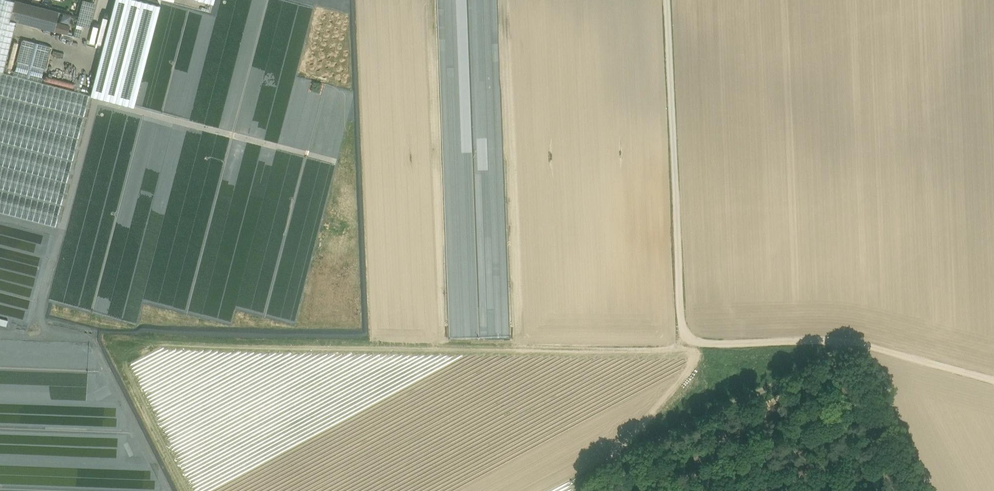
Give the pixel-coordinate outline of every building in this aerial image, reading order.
[(3,72),(16,21),(9,19),(14,0),(0,0),(0,71),(3,72)] [(16,0),(14,0),(9,19),(16,21),(54,30),(56,21),(59,11),(16,0)] [(89,25),(95,2),(88,0),(83,0),(77,22),(89,25)] [(93,94),(137,104),(160,2),(152,0),(114,0),(93,94)] [(56,21),(54,30),(66,34),(68,25),(56,21)] [(13,39),(6,65),(11,66),(18,40),(13,39)] [(55,227),(90,95),(3,72),(0,71),(0,213),(55,227)] [(72,82),(45,75),(44,80),(70,87),(72,82)]
